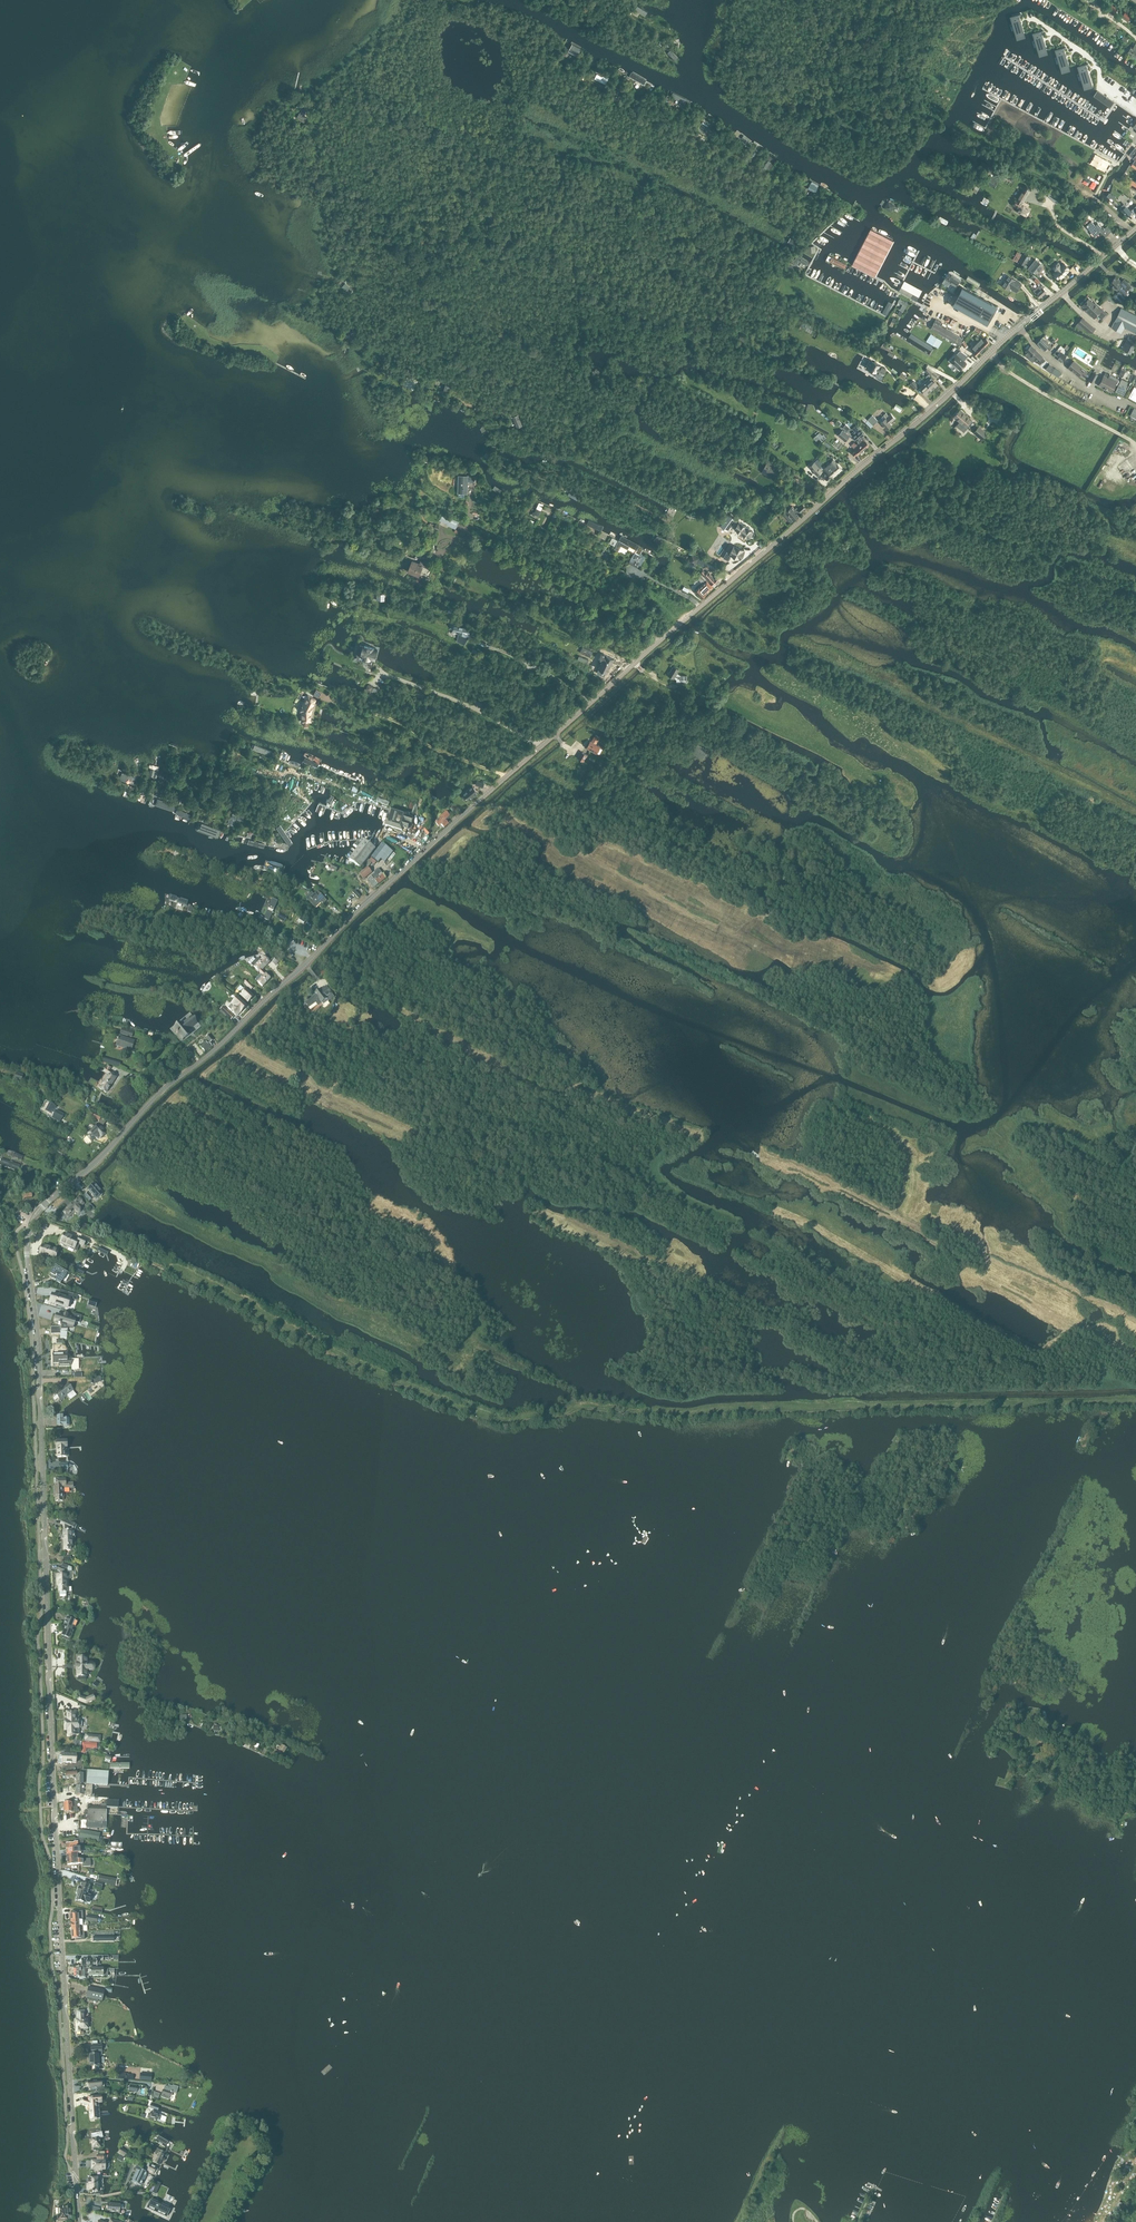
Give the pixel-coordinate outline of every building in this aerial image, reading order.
[(641,5),(638,10),(646,15),(649,10),(641,5)] [(1110,7),(1108,10),(1114,14),(1117,10),(1116,9),(1111,5),(1110,7)] [(1125,12),(1122,16),(1127,21),(1131,16),(1125,12)] [(1025,36),(1024,33),(1019,14),(1018,14),(1012,16),(1019,38),(1025,36)] [(1041,31),(1035,33),(1041,54),(1047,52),(1047,50),(1041,31)] [(577,56),(582,48),(573,43),(570,49),(574,52),(573,54),(577,56)] [(1131,46),(1127,52),(1135,58),(1135,49),(1131,46)] [(1063,47),(1057,49),(1062,67),(1068,65),(1069,65),(1063,47)] [(672,48),(668,50),(674,59),(678,57),(672,48)] [(1086,64),(1079,66),(1086,87),(1092,85),(1086,64)] [(622,78),(624,73),(614,67),(612,72),(622,78)] [(645,84),(647,79),(633,71),(630,76),(645,84)] [(604,76),(598,74),(597,75),(596,78),(597,78),(607,83),(610,77),(605,74),(604,76)] [(620,96),(622,89),(616,86),(614,94),(620,96)] [(1097,91),(1093,96),(1110,108),(1114,103),(1097,91)] [(686,104),(689,99),(674,92),(672,97),(686,104)] [(303,106),(298,104),(296,107),(299,108),(300,108),(302,109),(301,109),(298,114),(297,117),(300,119),(300,120),(304,122),(307,116),(304,115),(308,108),(303,106)] [(705,133),(709,127),(704,124),(702,127),(699,125),(697,129),(699,130),(698,132),(700,134),(701,131),(705,133)] [(746,146),(751,140),(744,135),(741,138),(743,139),(741,142),(746,146)] [(765,168),(770,161),(765,158),(760,165),(765,168)] [(990,176),(986,182),(994,187),(998,181),(990,176)] [(815,191),(817,186),(809,182),(806,186),(815,191)] [(1023,202),(1028,194),(1031,191),(1031,186),(1027,184),(1023,186),(1023,189),(1017,200),(1015,199),(1013,205),(1019,209),(1018,211),(1026,215),(1030,209),(1028,207),(1029,205),(1023,202)] [(852,205),(854,201),(838,191),(836,195),(852,205)] [(891,212),(895,206),(888,202),(885,208),(891,212)] [(1128,216),(1131,213),(1125,206),(1122,209),(1128,216)] [(1096,226),(1092,221),(1086,226),(1095,237),(1101,232),(1105,237),(1109,234),(1113,230),(1107,226),(1104,229),(1103,227),(1102,228),(1098,224),(1096,226)] [(875,277),(893,241),(870,229),(851,265),(875,277)] [(1017,261),(1022,253),(1017,251),(1013,258),(1017,261)] [(1025,264),(1029,257),(1024,254),(1019,262),(1024,265),(1025,264)] [(808,262),(798,256),(794,263),(797,265),(799,261),(806,266),(808,264),(808,262)] [(831,259),(828,257),(827,260),(842,268),(844,264),(832,257),(831,259)] [(1037,262),(1035,260),(1029,268),(1035,273),(1038,270),(1039,271),(1042,267),(1040,266),(1042,265),(1038,262),(1037,262)] [(1059,263),(1054,267),(1057,271),(1054,273),(1059,278),(1061,277),(1062,278),(1069,271),(1068,269),(1069,268),(1065,263),(1062,266),(1059,263)] [(956,285),(960,279),(949,272),(945,278),(956,285)] [(1016,292),(1021,284),(1008,275),(1002,285),(1009,290),(1010,288),(1016,292)] [(1038,283),(1040,281),(1033,275),(1031,278),(1038,283)] [(1118,278),(1116,276),(1108,284),(1112,288),(1113,287),(1118,291),(1114,295),(1120,301),(1126,295),(1124,293),(1130,286),(1124,280),(1120,284),(1120,283),(1121,281),(1118,278)] [(916,300),(921,290),(905,281),(899,292),(916,300)] [(350,294),(353,289),(345,283),(342,287),(350,294)] [(1040,297),(1046,292),(1039,284),(1038,285),(1039,286),(1033,290),(1040,297)] [(955,297),(951,304),(977,319),(987,325),(997,306),(977,295),(961,286),(956,295),(956,296),(955,297)] [(878,298),(873,309),(879,312),(884,301),(878,298)] [(902,312),(905,306),(907,305),(907,303),(899,298),(898,300),(897,302),(902,305),(899,310),(902,312)] [(1096,305),(1091,299),(1084,306),(1089,312),(1095,319),(1099,316),(1104,321),(1109,316),(1097,304),(1096,305)] [(888,302),(882,313),(887,315),(893,304),(888,302)] [(1121,308),(1111,328),(1121,334),(1125,328),(1135,333),(1135,316),(1121,308)] [(1096,330),(1084,319),(1077,326),(1082,331),(1084,328),(1092,335),(1096,330)] [(959,345),(963,339),(934,323),(930,328),(959,345)] [(347,337),(355,335),(352,329),(345,331),(347,337)] [(936,347),(938,343),(937,342),(939,339),(932,334),(927,341),(936,347)] [(744,343),(747,340),(744,338),(744,337),(741,335),(738,339),(744,343)] [(1052,347),(1043,338),(1041,337),(1036,342),(1044,350),(1047,347),(1050,350),(1052,347)] [(981,338),(977,343),(984,349),(985,347),(986,346),(990,342),(987,338),(984,341),(981,338)] [(1125,343),(1122,349),(1124,350),(1131,353),(1135,343),(1127,339),(1125,343)] [(977,343),(973,347),(976,350),(973,352),(976,355),(977,355),(980,351),(981,352),(984,349),(977,343)] [(1045,360),(1031,345),(1025,350),(1027,352),(1025,354),(1029,357),(1033,361),(1034,359),(1040,365),(1045,360)] [(1061,362),(1066,356),(1057,349),(1054,353),(1059,357),(1058,359),(1061,362)] [(956,354),(951,360),(952,361),(951,362),(954,365),(955,366),(959,369),(960,368),(961,369),(966,363),(963,361),(964,360),(968,356),(960,351),(957,355),(956,354)] [(868,360),(865,366),(869,369),(868,371),(873,374),(874,371),(876,372),(877,372),(882,375),(885,369),(880,366),(868,360)] [(1084,377),(1088,371),(1074,360),(1068,368),(1078,376),(1080,374),(1084,377)] [(928,379),(925,382),(932,390),(938,384),(930,375),(932,373),(931,372),(932,372),(928,368),(925,371),(928,374),(926,377),(928,379)] [(1109,374),(1106,372),(1104,374),(1098,384),(1112,392),(1117,383),(1119,379),(1110,373),(1109,374)] [(1093,374),(1088,381),(1092,384),(1097,376),(1093,374)] [(413,378),(408,376),(403,384),(413,389),(418,380),(413,377),(413,378)] [(1121,380),(1115,391),(1124,395),(1127,389),(1126,387),(1128,385),(1127,383),(1121,380)] [(449,391),(451,386),(448,385),(449,383),(441,381),(439,388),(446,391),(446,390),(449,391)] [(914,390),(916,388),(918,386),(914,381),(911,383),(908,386),(914,390)] [(925,382),(919,387),(926,395),(932,390),(925,382)] [(900,413),(903,408),(896,404),(893,408),(900,413)] [(1005,420),(1010,414),(1005,409),(1000,415),(1005,420)] [(965,426),(971,419),(960,410),(954,417),(954,418),(953,419),(953,421),(955,423),(957,423),(958,422),(959,421),(965,426)] [(523,425),(519,415),(520,415),(518,411),(511,414),(512,418),(513,417),(517,428),(523,425)] [(889,416),(886,413),(884,415),(887,418),(886,419),(886,418),(881,423),(887,429),(891,425),(890,423),(895,419),(891,414),(889,416)] [(868,420),(862,415),(860,418),(871,428),(878,421),(872,415),(868,420)] [(982,440),(988,434),(979,427),(973,433),(982,440)] [(865,434),(859,428),(852,435),(856,440),(858,443),(864,449),(869,445),(862,436),(865,434)] [(842,430),(841,429),(839,431),(840,432),(838,435),(845,442),(850,436),(843,429),(842,430)] [(820,432),(816,435),(819,438),(822,442),(827,437),(824,434),(822,435),(820,432)] [(856,444),(855,444),(854,442),(851,445),(855,450),(852,452),(855,456),(858,453),(859,454),(864,449),(858,443),(856,444)] [(776,478),(780,470),(775,467),(778,463),(760,453),(758,457),(768,462),(763,471),(776,478)] [(831,462),(829,459),(827,459),(824,462),(824,463),(826,466),(824,468),(832,477),(841,469),(833,460),(831,462)] [(817,475),(822,471),(814,463),(810,467),(817,475)] [(474,482),(474,477),(459,476),(458,493),(467,493),(468,482),(474,482)] [(788,509),(785,512),(793,521),(798,517),(797,516),(805,508),(802,505),(796,511),(794,508),(792,506),(788,509)] [(533,511),(532,515),(534,516),(534,515),(537,516),(537,515),(538,516),(541,511),(541,510),(540,510),(537,509),(536,508),(535,512),(533,511)] [(456,529),(460,522),(443,514),(440,521),(448,524),(448,525),(456,529)] [(729,515),(721,526),(728,531),(731,525),(749,538),(749,537),(751,538),(753,534),(752,533),(753,532),(749,529),(750,528),(747,526),(746,527),(743,525),(744,524),(741,522),(740,523),(729,515)] [(590,520),(588,525),(594,528),(601,531),(604,526),(590,520)] [(614,549),(614,550),(617,551),(618,551),(620,545),(624,547),(627,549),(627,547),(628,546),(637,550),(639,545),(622,536),(621,535),(619,539),(614,549)] [(349,546),(350,539),(346,538),(346,536),(340,536),(339,545),(349,546)] [(734,545),(730,553),(732,554),(736,557),(735,558),(738,560),(739,558),(740,559),(745,551),(741,549),(742,548),(739,546),(738,548),(734,545)] [(635,553),(632,559),(634,560),(639,563),(637,566),(640,567),(646,557),(640,553),(639,554),(639,555),(635,553)] [(695,566),(699,558),(692,554),(688,562),(695,566)] [(427,563),(428,562),(425,561),(424,562),(420,561),(419,564),(413,561),(408,571),(419,576),(423,565),(430,568),(431,565),(427,563)] [(706,573),(706,572),(702,569),(700,572),(710,582),(714,586),(723,578),(719,574),(715,578),(708,572),(706,573)] [(707,593),(713,587),(701,575),(698,579),(703,584),(700,587),(695,591),(702,598),(707,594),(707,593)] [(455,626),(454,630),(459,631),(457,641),(465,645),(469,637),(469,636),(471,636),(472,634),(469,633),(470,632),(470,630),(467,628),(463,627),(454,625),(454,626),(455,626)] [(358,654),(357,659),(362,660),(362,661),(370,663),(371,659),(375,659),(376,655),(375,655),(375,653),(376,653),(377,649),(375,648),(374,648),(365,645),(365,646),(364,645),(364,646),(360,645),(358,654)] [(473,648),(472,651),(475,653),(474,656),(476,657),(479,651),(480,649),(478,648),(477,650),(473,648)] [(600,670),(598,674),(605,677),(607,673),(608,673),(612,666),(616,659),(603,653),(600,660),(603,661),(600,669),(600,670)] [(668,675),(674,678),(677,679),(677,681),(682,681),(687,681),(687,675),(681,675),(677,673),(679,670),(674,666),(668,675)] [(375,693),(377,689),(368,685),(366,689),(365,689),(363,692),(371,696),(373,692),(375,693)] [(312,706),(315,700),(310,697),(308,700),(306,700),(304,704),(302,704),(302,706),(301,706),(300,709),(301,710),(301,711),(302,711),(302,715),(302,717),(301,717),(301,719),(302,719),(302,721),(310,721),(310,714),(310,712),(312,712),(312,708),(311,707),(312,706)] [(431,723),(427,727),(431,731),(433,730),(435,727),(431,723)] [(595,744),(599,737),(596,735),(592,742),(591,741),(587,748),(597,753),(600,747),(595,744)] [(704,760),(709,750),(697,744),(692,754),(704,760)] [(584,761),(588,755),(581,751),(578,757),(584,761)] [(151,770),(149,775),(158,777),(160,778),(162,775),(164,772),(165,768),(164,768),(160,767),(159,770),(151,768),(151,770)] [(163,775),(160,779),(164,781),(166,777),(170,771),(170,770),(167,769),(166,768),(166,769),(163,775)] [(131,775),(122,772),(119,779),(126,781),(128,777),(134,779),(135,776),(131,774),(131,775)] [(475,796),(479,793),(473,785),(463,793),(469,800),(475,796)] [(151,795),(148,804),(173,812),(175,804),(151,795)] [(177,807),(174,815),(190,821),(193,814),(177,807)] [(412,827),(414,821),(413,821),(414,818),(391,811),(386,827),(406,834),(407,831),(408,832),(410,826),(412,827)] [(444,828),(450,822),(447,819),(449,816),(446,812),(435,822),(439,826),(441,824),(444,828)] [(240,826),(241,821),(236,820),(238,815),(233,813),(231,819),(229,824),(234,825),(240,826)] [(199,820),(195,829),(220,838),(223,829),(199,820)] [(280,825),(276,828),(287,843),(291,841),(280,825)] [(246,838),(244,844),(264,850),(266,843),(246,838)] [(361,869),(376,849),(364,841),(350,860),(361,869)] [(390,861),(395,853),(383,844),(372,858),(378,863),(381,859),(385,862),(387,859),(390,861)] [(363,879),(372,872),(368,867),(359,874),(363,879)] [(378,884),(386,878),(379,869),(375,872),(375,873),(372,876),(378,884)] [(378,884),(372,876),(368,879),(375,887),(378,884)] [(326,900),(318,892),(315,895),(312,892),(306,898),(309,901),(315,907),(322,901),(323,903),(326,900)] [(169,893),(168,899),(187,906),(189,900),(169,893)] [(277,901),(271,900),(267,908),(273,910),(277,901)] [(268,960),(264,956),(260,960),(257,958),(251,965),(261,974),(263,973),(261,971),(266,966),(265,964),(268,960)] [(265,974),(263,973),(261,974),(263,976),(257,982),(262,987),(270,979),(265,974)] [(251,990),(253,988),(246,981),(244,983),(251,990)] [(307,1005),(309,1008),(316,1003),(318,1006),(322,1003),(324,1005),(334,997),(326,986),(321,991),(320,990),(315,993),(316,995),(305,1003),(306,1003),(307,1005)] [(248,1002),(253,997),(244,988),(239,994),(248,1002)] [(239,1014),(245,1008),(243,1005),(244,1004),(238,998),(228,1008),(236,1016),(238,1014),(239,1014)] [(196,1022),(191,1017),(187,1020),(187,1021),(182,1025),(180,1023),(179,1024),(178,1025),(176,1027),(175,1027),(174,1029),(175,1028),(178,1032),(176,1033),(177,1034),(179,1033),(180,1034),(179,1035),(183,1040),(190,1034),(186,1030),(191,1026),(192,1026),(196,1022)] [(132,1046),(134,1041),(119,1036),(116,1046),(128,1050),(130,1046),(132,1046)] [(206,1042),(200,1047),(205,1052),(212,1047),(209,1043),(208,1044),(206,1042)] [(119,1067),(120,1063),(104,1058),(103,1062),(119,1067)] [(102,1085),(100,1089),(106,1093),(116,1077),(110,1073),(111,1072),(109,1071),(111,1068),(108,1066),(106,1069),(105,1069),(103,1072),(105,1072),(109,1075),(104,1082),(103,1081),(101,1084),(102,1085)] [(55,1110),(57,1107),(53,1102),(49,1102),(45,1110),(48,1112),(52,1114),(52,1113),(53,1114),(52,1118),(60,1122),(63,1117),(64,1114),(56,1109),(55,1110)] [(99,1120),(101,1116),(98,1115),(98,1114),(92,1111),(90,1116),(99,1120)] [(87,1136),(84,1139),(89,1144),(92,1141),(92,1142),(96,1139),(96,1140),(97,1140),(98,1139),(99,1138),(100,1137),(101,1138),(106,1133),(98,1125),(95,1128),(95,1127),(94,1126),(92,1126),(91,1125),(90,1125),(89,1126),(88,1128),(87,1129),(87,1130),(88,1131),(90,1133),(87,1136)] [(0,1160),(0,1165),(18,1171),(21,1165),(1,1158),(0,1160)] [(96,1200),(102,1195),(94,1184),(88,1189),(96,1200)] [(70,1206),(62,1213),(66,1218),(74,1211),(75,1212),(77,1213),(79,1213),(80,1212),(81,1211),(81,1209),(81,1208),(85,1205),(81,1201),(83,1199),(81,1197),(74,1203),(73,1203),(70,1205),(70,1206)] [(80,1237),(78,1240),(64,1234),(60,1242),(61,1242),(61,1244),(68,1248),(69,1246),(74,1249),(77,1243),(83,1246),(86,1240),(80,1237)] [(39,1254),(55,1259),(58,1250),(42,1245),(39,1254)] [(97,1251),(100,1252),(107,1255),(109,1252),(109,1251),(99,1247),(97,1251)] [(55,1266),(51,1274),(54,1276),(52,1279),(60,1283),(66,1273),(58,1268),(55,1266)] [(85,1271),(82,1270),(75,1266),(73,1270),(80,1274),(83,1275),(85,1271)] [(52,1295),(49,1304),(56,1306),(56,1304),(65,1307),(68,1308),(70,1299),(71,1298),(72,1294),(78,1296),(81,1297),(60,1290),(58,1295),(56,1294),(56,1296),(52,1295)] [(57,1314),(55,1323),(58,1324),(58,1325),(60,1325),(61,1325),(61,1330),(67,1330),(68,1327),(72,1328),(74,1322),(80,1324),(82,1316),(73,1314),(72,1319),(68,1318),(69,1316),(63,1315),(63,1316),(57,1314)] [(60,1327),(51,1327),(51,1334),(60,1334),(60,1339),(67,1338),(67,1331),(60,1331),(60,1327)] [(53,1355),(53,1364),(59,1363),(59,1367),(61,1367),(71,1367),(71,1370),(77,1370),(77,1359),(71,1359),(71,1360),(69,1360),(67,1360),(67,1358),(67,1354),(64,1354),(53,1355)] [(72,1391),(67,1384),(64,1387),(61,1389),(55,1394),(60,1401),(66,1396),(66,1395),(72,1391)] [(63,1419),(63,1415),(57,1415),(57,1419),(57,1426),(69,1425),(69,1419),(63,1419)] [(60,1441),(56,1441),(56,1453),(57,1453),(57,1457),(59,1457),(66,1457),(66,1456),(66,1451),(68,1447),(68,1440),(60,1441)] [(59,1480),(59,1479),(59,1478),(54,1478),(54,1483),(55,1483),(56,1483),(56,1487),(54,1487),(54,1493),(55,1493),(56,1501),(62,1501),(62,1493),(64,1492),(64,1488),(72,1488),(72,1482),(65,1483),(65,1480),(59,1480)] [(74,1524),(65,1520),(65,1522),(62,1521),(61,1524),(63,1525),(64,1546),(64,1551),(72,1550),(72,1546),(71,1529),(72,1529),(74,1524)] [(71,1568),(62,1564),(60,1567),(59,1567),(57,1571),(61,1573),(62,1580),(57,1580),(57,1583),(58,1583),(58,1592),(59,1595),(66,1595),(66,1592),(66,1588),(67,1587),(67,1579),(71,1579),(71,1568)] [(71,1630),(74,1621),(68,1619),(66,1624),(64,1623),(63,1627),(64,1628),(61,1636),(68,1638),(70,1633),(71,1630)] [(86,1658),(79,1658),(79,1663),(76,1663),(76,1670),(78,1670),(78,1677),(86,1677),(86,1670),(91,1670),(93,1670),(94,1669),(95,1668),(95,1667),(95,1665),(94,1664),(93,1663),(91,1663),(86,1663),(86,1658)] [(95,1699),(93,1695),(88,1697),(86,1698),(80,1696),(79,1701),(86,1703),(95,1699)] [(78,1720),(74,1720),(74,1712),(67,1712),(67,1720),(64,1721),(65,1729),(67,1729),(67,1735),(73,1735),(74,1735),(78,1735),(78,1730),(78,1729),(78,1728),(80,1728),(81,1728),(82,1727),(83,1726),(83,1725),(83,1723),(83,1722),(82,1721),(81,1721),(80,1721),(78,1721),(78,1720)] [(100,1743),(101,1735),(85,1734),(85,1736),(85,1737),(84,1741),(100,1743)] [(82,1742),(81,1753),(85,1753),(86,1753),(86,1752),(93,1751),(93,1749),(96,1749),(97,1744),(97,1743),(95,1743),(82,1742)] [(59,1755),(58,1762),(62,1762),(67,1762),(67,1763),(71,1763),(76,1763),(76,1754),(66,1754),(62,1754),(62,1755),(59,1755)] [(77,1775),(77,1785),(92,1785),(107,1786),(108,1772),(83,1770),(83,1771),(65,1773),(66,1776),(77,1775)] [(91,1795),(92,1785),(77,1785),(76,1794),(91,1795)] [(84,1812),(84,1819),(87,1819),(87,1821),(87,1827),(101,1828),(106,1828),(106,1814),(107,1807),(118,1808),(118,1800),(106,1800),(106,1804),(103,1804),(100,1804),(100,1807),(88,1806),(87,1812),(84,1812)] [(81,1830),(79,1838),(83,1839),(98,1842),(100,1834),(81,1830)] [(76,1848),(75,1848),(78,1847),(78,1843),(83,1843),(83,1839),(73,1840),(73,1843),(66,1844),(66,1849),(76,1848)] [(115,1885),(117,1878),(99,1875),(97,1880),(101,1882),(106,1882),(106,1884),(115,1885)] [(78,1893),(78,1894),(76,1899),(76,1900),(77,1900),(78,1901),(85,1903),(86,1902),(89,1903),(91,1896),(88,1895),(91,1885),(86,1883),(85,1885),(81,1884),(80,1887),(79,1887),(77,1893),(78,1893)] [(72,1914),(70,1915),(71,1920),(82,1919),(83,1919),(83,1915),(83,1913),(82,1910),(78,1911),(77,1911),(72,1911),(72,1914)] [(81,1966),(81,1967),(84,1967),(84,1965),(90,1966),(90,1968),(98,1968),(98,1966),(96,1965),(96,1959),(103,1959),(103,1961),(108,1961),(108,1955),(103,1955),(103,1956),(92,1956),(92,1959),(81,1959),(81,1966)] [(76,1969),(76,1976),(84,1976),(84,1970),(84,1968),(81,1968),(81,1967),(76,1967),(76,1969)] [(88,1987),(86,1997),(90,1998),(90,2000),(98,2001),(98,1999),(102,2000),(102,1997),(103,1996),(104,1990),(88,1987)] [(84,2019),(83,2011),(78,2011),(78,2020),(76,2020),(77,2034),(88,2034),(87,2019),(84,2019)] [(99,2069),(99,2066),(100,2066),(99,2057),(102,2055),(102,2045),(91,2045),(92,2054),(89,2054),(90,2066),(95,2066),(95,2069),(99,2069)] [(133,2080),(134,2074),(126,2073),(127,2073),(118,2072),(117,2078),(133,2080)] [(101,2081),(88,2082),(89,2089),(91,2089),(91,2091),(104,2090),(105,2082),(101,2081)] [(172,2086),(168,2085),(167,2087),(164,2086),(161,2097),(168,2099),(171,2092),(175,2093),(177,2087),(172,2086)] [(97,2101),(97,2098),(101,2097),(101,2094),(91,2094),(91,2097),(88,2097),(88,2101),(82,2099),(81,2102),(90,2106),(91,2119),(96,2119),(95,2109),(95,2102),(97,2101)] [(148,2113),(147,2117),(154,2119),(154,2120),(155,2120),(157,2120),(161,2121),(163,2115),(159,2114),(155,2113),(155,2111),(152,2111),(151,2114),(148,2113)] [(92,2140),(91,2141),(91,2143),(92,2144),(92,2147),(100,2146),(100,2138),(103,2138),(101,2132),(91,2134),(91,2139),(92,2140)] [(165,2152),(168,2148),(166,2147),(165,2145),(168,2141),(159,2135),(156,2141),(158,2142),(158,2143),(164,2147),(164,2148),(163,2151),(165,2152)] [(153,2160),(152,2160),(153,2161),(153,2162),(154,2162),(157,2164),(159,2165),(165,2153),(159,2150),(158,2149),(155,2154),(153,2160)] [(105,2167),(105,2160),(91,2160),(92,2167),(95,2167),(95,2169),(101,2169),(101,2167),(105,2167)] [(153,2174),(156,2167),(150,2165),(151,2164),(148,2163),(145,2170),(148,2171),(147,2172),(153,2174)] [(135,2175),(132,2182),(139,2185),(141,2186),(142,2186),(144,2180),(146,2176),(147,2173),(141,2170),(142,2168),(137,2165),(135,2169),(138,2170),(135,2175)] [(92,2193),(93,2193),(93,2195),(100,2195),(100,2192),(97,2192),(97,2178),(89,2178),(89,2184),(87,2184),(87,2188),(88,2188),(88,2190),(92,2190),(92,2193)] [(152,2193),(156,2194),(161,2183),(157,2182),(152,2193)] [(152,2201),(150,2200),(147,2206),(167,2215),(169,2208),(168,2207),(167,2206),(165,2206),(164,2206),(155,2202),(155,2201),(153,2200),(152,2201)] [(119,2213),(120,2204),(108,2203),(107,2212),(119,2213)] [(58,2219),(66,2218),(66,2216),(71,2215),(71,2207),(60,2208),(60,2214),(58,2214),(58,2219)]
